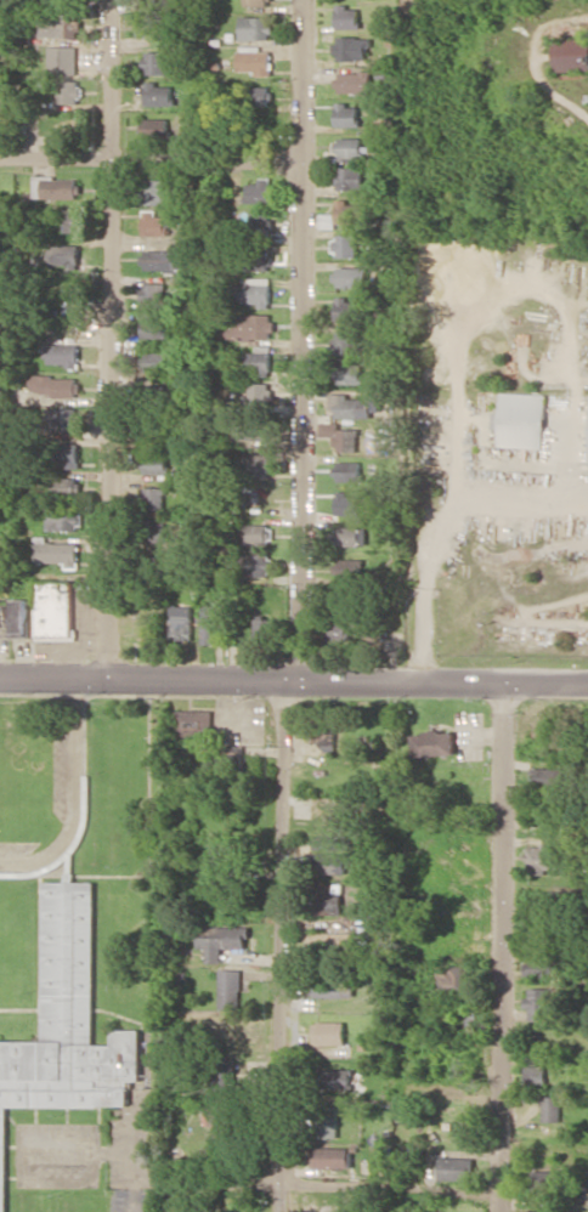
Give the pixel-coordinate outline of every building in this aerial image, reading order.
[(337,28),(360,28),(360,6),(337,6),(337,28)] [(42,36),(81,37),(81,13),(42,12),(42,36)] [(142,37),(169,37),(169,15),(142,15),(142,37)] [(242,39),(274,40),(274,16),(242,16),(242,39)] [(337,60),(369,59),(368,36),(337,37),(337,60)] [(556,71),(587,70),(587,37),(555,38),(556,71)] [(78,47),(50,46),(49,73),(77,74),(78,47)] [(272,73),(271,47),(238,48),(239,74),(272,73)] [(145,51),(145,73),(166,74),(167,51),(145,51)] [(341,71),(340,92),(372,94),(373,72),(341,71)] [(57,102),(81,102),(81,79),(58,79),(57,102)] [(173,86),(156,86),(156,81),(146,81),(145,104),(173,105),(173,86)] [(272,105),(272,86),(250,86),(251,105),(272,105)] [(337,127),(360,126),(359,103),(336,104),(337,127)] [(168,117),(144,118),(145,137),(168,137),(168,117)] [(362,138),(334,138),(334,156),(370,156),(370,146),(362,146),(362,138)] [(336,188),(363,189),(363,167),(337,166),(336,188)] [(80,177),(34,177),(34,198),(80,199),(80,177)] [(271,202),(270,177),(259,177),(259,183),(248,183),(248,203),(271,202)] [(144,204),(175,204),(175,179),(145,178),(144,204)] [(336,222),(366,222),(366,204),(347,204),(347,199),(336,198),(336,222)] [(79,231),(78,209),(57,209),(57,232),(79,231)] [(144,235),(169,234),(169,215),(156,216),(156,209),(143,209),(144,235)] [(272,213),(250,213),(251,231),(272,230),(272,213)] [(358,256),(358,234),(335,234),(334,256),(358,256)] [(80,244),(50,244),(50,268),(80,268),(80,244)] [(242,252),(247,273),(273,267),(268,245),(242,252)] [(192,271),(193,250),(145,249),(145,270),(192,271)] [(367,267),(339,266),(338,286),(367,286),(367,267)] [(270,277),(238,278),(238,303),(259,303),(259,307),(270,307),(270,277)] [(166,283),(144,282),(144,297),(165,298),(166,283)] [(336,320),(357,320),(358,296),(336,296),(336,320)] [(273,338),(272,314),(235,314),(235,338),(273,338)] [(164,338),(165,320),(142,319),(141,337),(164,338)] [(358,332),(336,331),(336,354),(357,355),(358,332)] [(79,344),(48,343),(47,364),(78,365),(79,344)] [(247,351),(247,373),(270,373),(270,352),(247,351)] [(144,352),(144,371),(170,371),(170,352),(144,352)] [(336,383),(360,383),(360,365),(336,364),(336,383)] [(79,396),(79,376),(31,375),(31,395),(79,396)] [(268,383),(249,382),(249,406),(267,407),(268,383)] [(174,384),(151,385),(151,401),(175,401),(174,384)] [(499,446),(543,448),(545,393),(501,392),(501,412),(493,412),(493,428),(499,429),(499,446)] [(332,416),(378,415),(378,398),(348,398),(348,393),(332,393),(332,416)] [(77,407),(50,408),(50,430),(77,430),(77,407)] [(357,450),(357,428),(334,429),(335,451),(357,450)] [(79,443),(58,443),(58,467),(78,467),(79,443)] [(269,475),(269,453),(246,454),(246,475),(269,475)] [(145,473),(167,472),(166,454),(144,455),(145,473)] [(359,461),(336,461),(337,481),(360,480),(359,461)] [(79,477),(55,478),(55,495),(79,495),(79,477)] [(165,487),(143,486),(143,509),(165,510),(165,487)] [(335,515),(357,515),(357,496),(347,496),(347,490),(334,491),(335,515)] [(47,529),(79,530),(80,508),(47,507),(47,529)] [(151,541),(165,541),(165,522),(150,523),(151,541)] [(243,542),(271,542),(271,524),(243,524),(243,542)] [(360,546),(360,526),(336,526),(335,545),(360,546)] [(35,562),(65,561),(65,569),(78,569),(77,542),(46,542),(46,536),(35,536),(35,562)] [(267,575),(268,553),(240,553),(240,575),(267,575)] [(359,579),(360,559),(334,558),(333,578),(359,579)] [(74,580),(36,580),(35,640),(73,640),(74,580)] [(13,636),(28,637),(29,599),(14,599),(13,636)] [(213,604),(202,604),(202,643),(214,643),(213,604)] [(192,605),(170,605),(169,639),(191,639),(192,605)] [(272,619),(255,618),(254,638),(272,638),(272,619)] [(348,620),(326,621),(327,640),(348,640),(348,620)] [(211,730),(211,710),(176,710),(175,739),(191,739),(191,729),(211,730)] [(412,735),(416,758),(457,752),(453,728),(412,735)] [(564,787),(565,768),(534,767),(533,785),(564,787)] [(309,809),(308,828),(343,830),(343,810),(309,809)] [(346,847),(346,835),(314,837),(315,849),(346,847)] [(527,845),(528,871),(558,870),(558,844),(527,845)] [(344,873),(345,853),(318,852),(317,863),(324,863),(323,873),(344,873)] [(46,882),(45,1041),(0,1041),(0,1211),(7,1211),(9,1105),(130,1104),(130,1080),(142,1080),(142,1029),(114,1029),(113,1044),(95,1044),(95,882),(46,882)] [(321,883),(320,913),(342,914),(343,884),(321,883)] [(199,947),(207,947),(207,963),(222,962),(222,948),(249,947),(248,926),(198,927),(199,947)] [(314,932),(314,956),(358,956),(358,944),(352,944),(353,932),(314,932)] [(526,952),(525,975),(551,975),(552,953),(526,952)] [(435,994),(468,994),(469,965),(436,964),(435,994)] [(219,1007),(244,1007),(244,970),(219,969),(219,1007)] [(354,997),(353,975),(310,976),(311,998),(354,997)] [(528,1019),(552,1020),(553,988),(527,987),(526,1008),(529,1008),(528,1019)] [(314,1045),(345,1044),(345,1021),(314,1022),(314,1045)] [(524,1065),(524,1086),(545,1085),(545,1065),(524,1065)] [(351,1088),(351,1072),(319,1072),(319,1088),(351,1088)] [(542,1122),(561,1121),(560,1096),(541,1096),(542,1122)] [(338,1137),(338,1107),(315,1107),(316,1138),(338,1137)] [(350,1147),(312,1147),(312,1168),(350,1167),(350,1147)] [(438,1179),(471,1180),(471,1157),(438,1157),(438,1179)] [(560,1170),(528,1171),(528,1190),(560,1189),(560,1170)]
